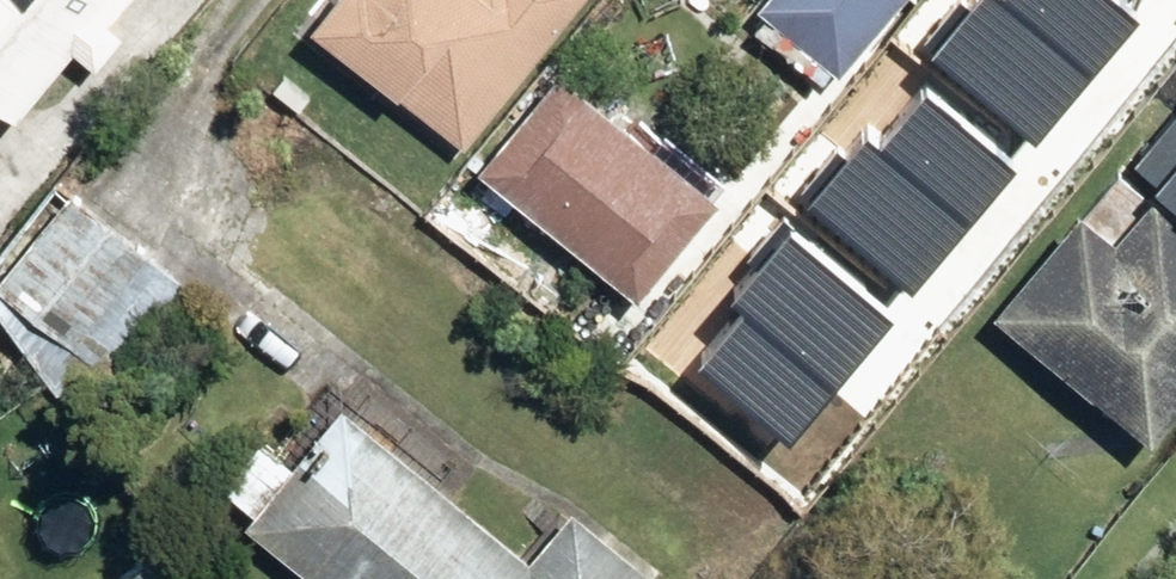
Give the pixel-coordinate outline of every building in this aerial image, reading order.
[(18,127),(71,62),(93,80),(124,42),(102,24),(121,0),(0,0),(0,113),(18,127)] [(585,0),(330,0),(305,30),(461,155),(585,0)] [(745,13),(831,86),(905,0),(757,0),(745,13)] [(900,41),(978,105),(1016,58),(1046,82),(994,146),(1046,188),(1174,30),(1150,10),(1158,0),(933,0),(900,41)] [(629,137),(555,75),(470,174),(630,310),(735,187),(649,113),(629,137)] [(1134,150),(1175,184),(1175,97),(1134,150)] [(994,146),(968,126),(882,233),(960,295),(1046,188),(994,146)] [(1112,170),(982,315),(1131,448),(1175,397),(1175,223),(1112,170)] [(0,285),(0,298),(101,374),(174,278),(110,230),(85,262),(42,229),(0,285)] [(189,494),(297,578),(655,578),(558,502),(516,555),(336,412),(286,475),(236,435),(189,494)] [(142,554),(107,578),(160,578),(142,554)]
